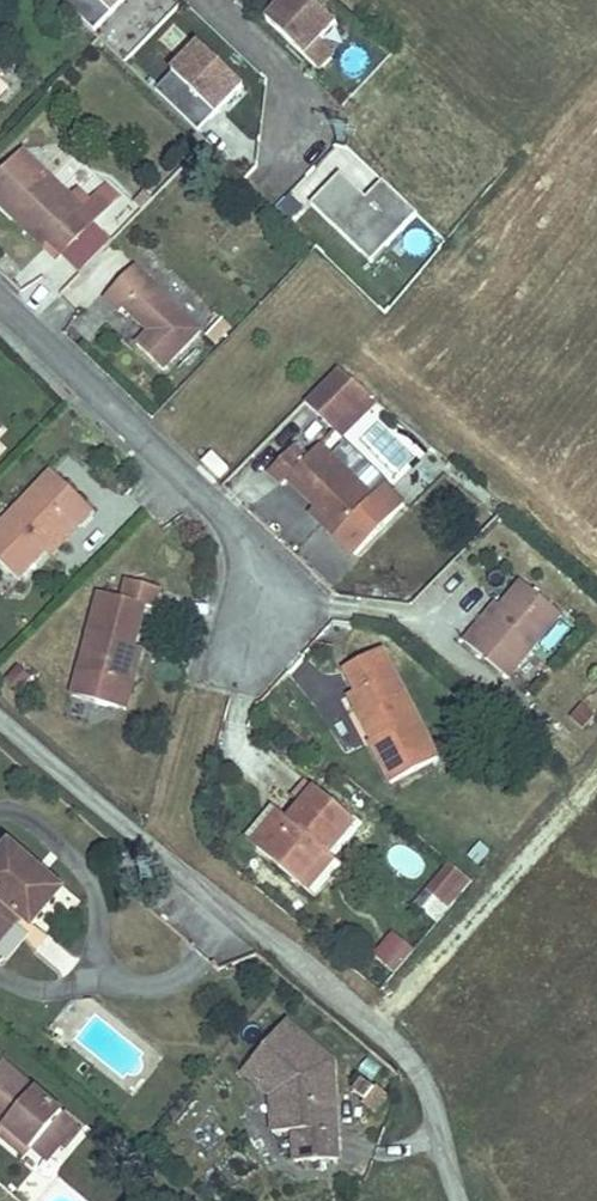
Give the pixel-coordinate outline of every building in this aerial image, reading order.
[(92,30),(123,0),(64,0),(92,30)] [(337,25),(311,0),(281,0),(284,3),(278,10),(267,21),(306,58),(337,25)] [(284,3),(281,0),(274,0),(271,3),(278,10),(284,3)] [(198,132),(246,83),(199,37),(151,85),(198,132)] [(320,71),(335,55),(321,42),(306,58),(320,71)] [(0,81),(0,99),(9,90),(0,81)] [(307,202),(369,262),(417,213),(340,139),(316,163),(331,177),(307,202)] [(120,197),(106,184),(81,209),(22,152),(0,174),(0,205),(13,218),(23,207),(25,210),(24,220),(48,244),(62,257),(66,253),(89,229),(120,197)] [(319,171),(300,190),(311,200),(329,181),(319,171)] [(142,210),(153,199),(146,193),(135,203),(142,210)] [(48,244),(24,220),(25,210),(23,207),(13,218),(44,248),(48,244)] [(84,270),(106,246),(89,229),(66,253),(84,270)] [(201,331),(134,268),(105,299),(120,312),(124,308),(149,332),(137,345),(163,370),(201,331)] [(215,345),(231,328),(223,320),(206,337),(215,345)] [(336,433),(371,396),(339,368),(305,403),(336,433)] [(343,439),(379,401),(371,396),(336,433),(343,439)] [(386,484),(341,441),(328,454),(373,497),(386,484)] [(373,497),(328,454),(320,446),(306,461),(293,448),(269,473),(283,486),(288,481),(315,507),(340,531),(335,536),(355,556),(404,506),(384,486),(373,497)] [(209,450),(197,466),(217,480),(228,465),(209,450)] [(75,526),(78,529),(94,512),(53,472),(0,527),(0,563),(21,583),(48,555),(75,526)] [(340,531),(315,507),(310,512),(335,536),(340,531)] [(51,557),(78,529),(75,526),(48,555),(51,557)] [(118,708),(145,607),(154,609),(159,589),(128,581),(123,600),(99,593),(72,696),(118,708)] [(509,679),(561,615),(521,583),(482,630),(477,626),(464,642),(509,679)] [(482,630),(501,608),(496,604),(477,626),(482,630)] [(125,710),(141,649),(134,647),(118,708),(125,710)] [(438,758),(382,650),(345,669),(380,737),(372,741),(370,742),(391,783),(438,758)] [(19,692),(30,680),(18,668),(6,681),(19,692)] [(380,737),(356,691),(348,696),(372,741),(380,737)] [(595,716),(582,705),(570,718),(583,729),(595,716)] [(301,805),(315,789),(305,781),(292,798),(301,805)] [(329,855),(356,823),(315,789),(301,805),(289,820),(283,828),(278,824),(258,849),(303,887),(329,855)] [(258,849),(278,824),(283,828),(289,820),(273,807),(246,839),(258,849)] [(478,864),(489,851),(480,843),(469,857),(478,864)] [(62,892),(10,849),(0,861),(0,945),(22,918),(32,927),(62,892)] [(315,898),(342,866),(329,855),(303,887),(315,898)] [(449,910),(472,883),(451,864),(428,892),(449,910)] [(449,910),(428,892),(416,906),(437,924),(449,910)] [(395,974),(414,951),(392,933),(373,956),(395,974)] [(338,1160),(333,1062),(286,1022),(252,1061),(286,1089),(288,1132),(294,1132),(295,1163),(338,1160)] [(286,1089),(252,1061),(243,1073),(271,1097),(273,1133),(288,1132),(286,1089)] [(2,1063),(0,1065),(0,1124),(4,1127),(31,1151),(32,1150),(46,1134),(59,1146),(64,1150),(82,1129),(2,1063)] [(365,1102),(374,1090),(362,1082),(354,1093),(365,1102)] [(375,1114),(388,1097),(376,1087),(374,1090),(365,1102),(363,1105),(375,1114)] [(4,1127),(0,1132),(0,1137),(25,1158),(31,1151),(4,1127)] [(46,1162),(59,1146),(46,1134),(32,1150),(46,1162)]
